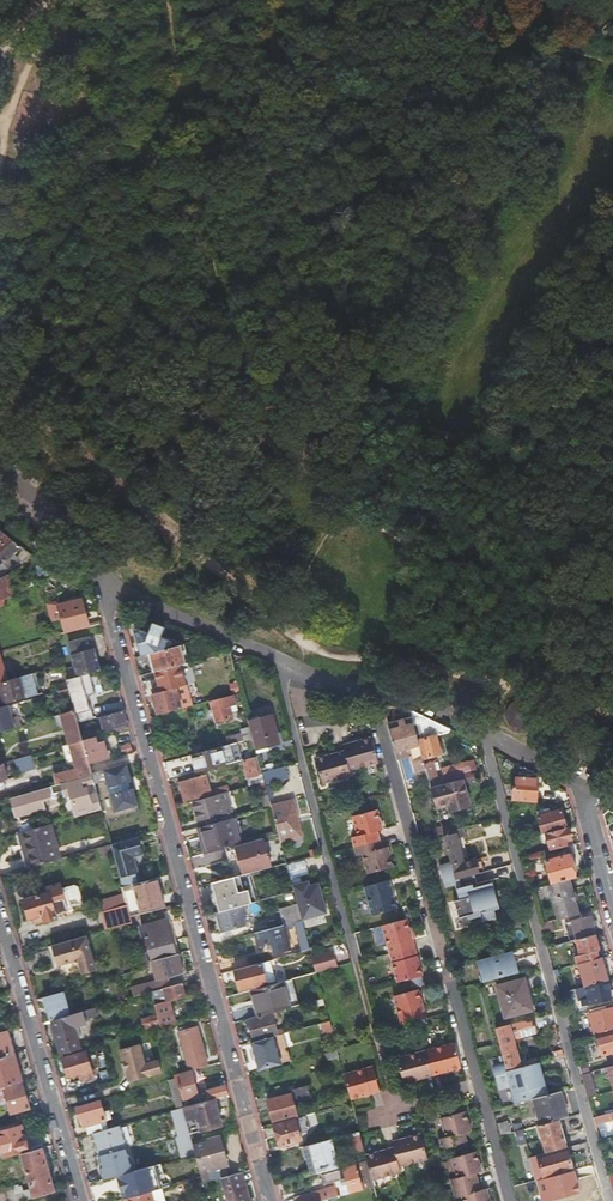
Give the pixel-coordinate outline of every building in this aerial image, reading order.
[(0,532),(0,558),(4,562),(0,566),(0,572),(2,574),(21,563),(13,555),(20,548),(0,532)] [(2,599),(14,594),(8,576),(0,581),(0,599),(2,598),(2,599)] [(64,632),(65,634),(88,628),(81,600),(58,606),(60,614),(64,632)] [(56,635),(64,632),(60,614),(51,616),(52,622),(56,635)] [(161,638),(165,628),(152,623),(149,633),(132,627),(140,656),(146,654),(149,653),(164,649),(161,638)] [(77,677),(100,672),(94,650),(95,650),(94,646),(90,647),(87,638),(68,643),(71,652),(75,669),(77,677)] [(162,669),(183,664),(178,646),(164,649),(149,653),(154,671),(162,669)] [(75,669),(63,672),(66,680),(77,677),(75,669)] [(151,672),(145,674),(148,686),(166,681),(162,669),(154,671),(151,672)] [(6,681),(0,683),(0,689),(1,694),(0,695),(0,706),(4,705),(25,699),(35,697),(33,688),(34,685),(34,684),(32,674),(19,678),(6,681)] [(228,695),(240,692),(236,679),(231,680),(229,674),(209,680),(211,688),(226,684),(228,695)] [(75,695),(80,713),(97,708),(94,695),(98,693),(100,691),(99,684),(95,683),(80,688),(82,693),(75,695)] [(152,694),(157,715),(181,709),(175,688),(152,694)] [(70,696),(68,689),(59,692),(61,698),(70,696)] [(235,703),(242,701),(240,693),(233,695),(233,696),(235,703)] [(235,706),(235,703),(233,696),(211,702),(213,709),(214,714),(216,723),(232,718),(229,707),(235,706)] [(516,728),(523,730),(530,728),(535,724),(538,718),(538,711),(535,704),(530,700),(523,698),(516,700),(510,704),(507,711),(507,718),(510,724),(516,728)] [(8,706),(0,708),(0,733),(7,731),(21,727),(18,717),(12,719),(8,706)] [(397,719),(387,722),(396,752),(409,748),(411,756),(416,771),(418,777),(426,774),(422,759),(417,741),(409,710),(408,709),(399,708),(402,718),(397,719)] [(129,729),(124,711),(98,718),(98,722),(102,721),(106,732),(115,730),(116,732),(129,729)] [(80,734),(78,724),(74,712),(62,715),(61,716),(70,745),(82,742),(80,734)] [(252,738),(255,750),(281,742),(274,714),(248,721),(249,727),(252,738)] [(244,739),(245,740),(252,738),(249,727),(242,729),(244,739)] [(236,742),(244,739),(242,729),(233,731),(236,742)] [(93,731),(80,734),(82,742),(95,738),(93,731)] [(435,736),(417,741),(422,759),(440,754),(435,736)] [(97,745),(95,738),(82,742),(89,765),(107,760),(103,743),(97,745)] [(349,771),(378,763),(371,739),(343,746),(344,752),(316,760),(322,785),(351,777),(349,771)] [(89,765),(82,742),(70,745),(77,770),(55,777),(57,786),(62,785),(92,776),(91,774),(89,765)] [(225,765),(241,761),(236,743),(221,747),(225,765)] [(191,755),(196,773),(225,765),(221,747),(191,755)] [(409,748),(396,752),(398,760),(411,756),(409,748)] [(34,769),(31,756),(15,760),(18,773),(34,769)] [(249,786),(257,784),(264,782),(262,774),(259,775),(254,757),(242,760),(249,786)] [(454,781),(462,779),(471,776),(468,763),(468,762),(450,767),(452,775),(453,778),(454,781)] [(471,776),(476,775),(472,762),(468,763),(471,776)] [(520,765),(514,762),(510,772),(517,775),(519,770),(520,765)] [(131,782),(126,765),(103,771),(106,782),(114,813),(138,806),(133,789),(131,790),(129,783),(131,782)] [(288,777),(285,766),(262,773),(262,774),(264,782),(265,784),(288,777)] [(446,777),(452,775),(450,767),(443,768),(446,777)] [(535,774),(523,767),(522,777),(534,778),(535,774)] [(103,771),(91,774),(92,776),(94,784),(94,785),(106,782),(103,771)] [(94,784),(92,776),(62,785),(64,792),(53,795),(51,788),(39,791),(11,799),(16,818),(43,809),(41,801),(53,798),(53,800),(71,795),(76,814),(88,811),(88,815),(101,811),(97,795),(85,798),(82,787),(94,784)] [(214,791),(210,792),(205,776),(179,783),(184,802),(215,794),(214,791)] [(522,787),(521,797),(521,801),(536,802),(537,779),(534,778),(522,777),(516,777),(515,786),(522,787)] [(430,787),(436,808),(449,804),(451,812),(470,807),(462,779),(454,781),(451,782),(430,787)] [(271,808),(271,807),(265,784),(264,782),(257,784),(264,810),(271,808)] [(206,819),(208,826),(218,823),(216,816),(222,814),(232,812),(226,792),(217,795),(192,802),(197,821),(206,819)] [(278,834),(280,842),(301,837),(293,802),(271,807),(271,808),(278,834)] [(538,816),(543,834),(566,827),(561,810),(538,816)] [(377,832),(382,831),(377,811),(353,817),(358,837),(352,838),(357,857),(363,855),(368,875),(392,868),(387,848),(381,849),(377,832)] [(235,846),(246,843),(238,817),(218,823),(208,826),(198,828),(201,839),(204,838),(208,853),(227,848),(235,846)] [(22,833),(38,829),(35,818),(13,823),(16,823),(19,834),(22,833)] [(60,860),(50,825),(38,829),(22,833),(26,849),(24,850),(29,868),(60,860)] [(441,828),(443,834),(453,832),(451,825),(441,828)] [(543,834),(542,834),(543,838),(547,837),(549,846),(550,850),(572,844),(571,840),(572,840),(568,827),(566,827),(543,834)] [(432,830),(433,837),(443,834),(441,828),(432,830)] [(458,879),(484,872),(481,858),(463,863),(457,839),(464,837),(462,829),(453,832),(443,834),(451,863),(455,880),(458,879)] [(141,854),(137,838),(110,845),(120,879),(135,875),(132,861),(129,862),(128,858),(141,854)] [(248,873),(271,867),(262,839),(246,843),(235,846),(243,875),(248,873)] [(235,846),(227,848),(234,877),(243,875),(235,846)] [(530,885),(531,890),(537,888),(545,886),(569,879),(575,878),(572,866),(575,865),(572,853),(545,860),(551,880),(530,885)] [(305,872),(303,861),(287,863),(289,874),(305,872)] [(455,880),(451,863),(439,866),(445,888),(455,885),(459,900),(454,902),(458,918),(467,916),(468,920),(480,917),(481,923),(496,919),(494,910),(499,909),(496,898),(496,897),(493,898),(492,892),(494,891),(492,883),(473,888),(472,885),(461,888),(458,879),(455,880)] [(256,902),(248,873),(243,875),(234,877),(211,883),(219,912),(244,905),(256,902)] [(165,908),(157,879),(122,888),(127,906),(130,917),(165,908)] [(554,921),(579,914),(569,879),(545,886),(554,921)] [(372,916),(396,910),(388,881),(364,888),(372,916)] [(61,913),(71,910),(65,889),(23,900),(29,920),(43,916),(44,922),(57,918),(56,915),(61,913)] [(302,921),(297,904),(279,909),(284,926),(302,921)] [(219,912),(216,913),(221,933),(246,926),(243,915),(247,915),(244,905),(219,912)] [(109,930),(132,923),(130,917),(127,906),(104,912),(109,930)] [(319,915),(308,917),(309,925),(320,923),(319,915)] [(572,921),(577,939),(595,934),(590,916),(572,921)] [(141,926),(145,939),(169,932),(166,919),(141,926)] [(397,983),(421,976),(406,920),(382,926),(397,983)] [(540,924),(543,933),(554,930),(551,921),(540,924)] [(565,923),(570,941),(577,939),(572,921),(565,923)] [(284,926),(257,933),(260,947),(272,944),(274,954),(286,951),(283,941),(287,939),(284,926)] [(145,939),(151,961),(175,955),(169,932),(145,939)] [(576,956),(578,964),(579,964),(598,958),(596,951),(599,950),(595,934),(577,939),(580,955),(576,956)] [(86,936),(52,946),(57,966),(74,961),(79,964),(82,974),(96,970),(86,936)] [(483,958),(478,938),(471,939),(479,969),(483,968),(486,977),(496,975),(491,955),(483,958)] [(570,941),(552,946),(556,960),(574,956),(570,941)] [(316,973),(337,967),(334,953),(332,951),(312,957),(316,973)] [(132,989),(134,997),(151,992),(169,987),(166,979),(183,974),(178,954),(175,955),(151,961),(157,981),(148,984),(132,989)] [(579,964),(585,987),(608,980),(608,979),(609,978),(607,970),(605,971),(605,970),(607,969),(606,964),(604,965),(602,957),(598,958),(579,964)] [(261,963),(235,970),(241,991),(276,981),(271,964),(270,961),(261,963)] [(553,971),(559,994),(563,993),(556,970),(553,971)] [(497,986),(501,1002),(529,994),(525,978),(497,986)] [(298,1006),(291,980),(249,991),(256,1017),(276,1011),(298,1006)] [(585,987),(575,990),(578,1001),(581,1000),(582,1006),(589,1004),(612,998),(608,980),(585,987)] [(169,987),(151,992),(155,1005),(168,1001),(176,999),(179,998),(186,997),(182,983),(169,987)] [(401,1026),(425,1019),(418,990),(393,997),(401,1026)] [(51,1020),(51,1021),(69,1015),(70,1015),(63,992),(45,998),(51,1020)] [(529,994),(501,1002),(505,1017),(533,1010),(529,994)] [(591,1010),(592,1013),(589,1014),(595,1034),(596,1033),(612,1029),(612,1008),(606,1010),(605,1006),(591,1010)] [(96,1008),(83,1011),(86,1019),(98,1016),(96,1008)] [(69,1015),(51,1021),(58,1044),(61,1055),(80,1050),(77,1038),(74,1027),(87,1024),(86,1019),(83,1011),(75,1014),(70,1015),(69,1015)] [(276,1011),(256,1017),(248,1019),(254,1041),(290,1032),(289,1027),(277,1030),(273,1016),(277,1015),(276,1011)] [(145,1029),(160,1024),(157,1016),(143,1020),(145,1029)] [(509,1024),(495,1028),(500,1045),(502,1055),(505,1063),(507,1070),(521,1066),(513,1038),(535,1032),(534,1027),(536,1027),(534,1022),(532,1023),(531,1018),(509,1024)] [(333,1032),(330,1021),(329,1022),(321,1024),(324,1034),(333,1032)] [(179,1032),(190,1071),(208,1065),(198,1027),(179,1032)] [(596,1033),(602,1056),(612,1052),(612,1029),(596,1033)] [(8,1031),(0,1033),(0,1058),(14,1054),(8,1031)] [(273,1036),(281,1064),(291,1061),(283,1034),(273,1036)] [(273,1036),(254,1041),(259,1059),(257,1059),(260,1069),(281,1064),(273,1036)] [(140,1044),(120,1050),(129,1082),(162,1073),(158,1060),(145,1064),(140,1044)] [(403,1084),(460,1068),(454,1044),(396,1060),(403,1084)] [(88,1077),(87,1073),(92,1072),(86,1052),(63,1058),(69,1078),(80,1075),(81,1079),(88,1077)] [(328,1061),(339,1058),(337,1052),(327,1055),(328,1061)] [(14,1054),(0,1058),(0,1089),(22,1082),(14,1054)] [(505,1063),(493,1066),(499,1086),(504,1084),(505,1088),(511,1086),(514,1096),(516,1103),(533,1099),(547,1095),(545,1085),(542,1086),(539,1078),(543,1077),(538,1062),(527,1065),(521,1066),(507,1070),(505,1063)] [(373,1068),(344,1075),(351,1100),(379,1092),(373,1068)] [(184,1100),(198,1096),(192,1071),(181,1075),(183,1085),(180,1086),(184,1100)] [(168,1081),(176,1109),(182,1108),(181,1103),(175,1079),(168,1081)] [(22,1082),(0,1089),(0,1101),(6,1099),(10,1114),(29,1109),(22,1082)] [(214,1100),(228,1096),(226,1086),(207,1091),(210,1101),(214,1100)] [(296,1110),(314,1105),(309,1086),(278,1093),(279,1097),(268,1100),(274,1122),(297,1116),(296,1110)] [(547,1095),(533,1099),(540,1125),(560,1119),(568,1117),(561,1091),(547,1095)] [(217,1111),(214,1100),(210,1101),(191,1106),(183,1108),(186,1120),(197,1117),(201,1131),(221,1126),(219,1120),(217,1111)] [(88,1135),(92,1134),(107,1130),(105,1120),(106,1120),(101,1102),(78,1108),(81,1119),(82,1119),(84,1126),(86,1126),(88,1135)] [(171,1111),(178,1135),(189,1131),(186,1120),(183,1108),(182,1108),(176,1109),(171,1111)] [(464,1133),(471,1131),(465,1112),(441,1118),(446,1138),(440,1139),(442,1149),(466,1142),(464,1133)] [(610,1114),(598,1117),(600,1123),(612,1120),(610,1114)] [(544,1153),(567,1147),(560,1119),(540,1125),(538,1125),(544,1153)] [(280,1147),(300,1141),(295,1120),(274,1126),(280,1147)] [(507,1122),(497,1125),(500,1136),(510,1133),(507,1122)] [(4,1155),(25,1150),(20,1126),(0,1132),(0,1156),(4,1155)] [(92,1134),(99,1157),(127,1149),(120,1126),(107,1130),(92,1134)] [(519,1145),(526,1143),(523,1129),(515,1131),(519,1145)] [(175,1135),(181,1159),(182,1158),(195,1155),(192,1143),(189,1131),(178,1135),(175,1135)] [(353,1154),(365,1151),(359,1132),(348,1135),(353,1154)] [(227,1166),(220,1135),(192,1143),(195,1155),(198,1165),(199,1170),(207,1168),(208,1168),(209,1171),(227,1166)] [(368,1162),(373,1180),(400,1172),(399,1167),(427,1159),(421,1135),(392,1142),(394,1148),(366,1156),(368,1162)] [(317,1174),(338,1168),(331,1140),(309,1145),(317,1174)] [(573,1171),(567,1147),(544,1153),(530,1157),(536,1180),(573,1171)] [(42,1149),(21,1154),(31,1189),(22,1191),(21,1187),(3,1192),(3,1190),(0,1191),(0,1200),(21,1200),(54,1191),(42,1149)] [(99,1168),(103,1181),(117,1177),(134,1172),(127,1149),(99,1157),(101,1167),(99,1168)] [(481,1171),(476,1152),(452,1159),(457,1178),(450,1180),(455,1198),(462,1196),(463,1200),(490,1200),(487,1190),(480,1191),(475,1173),(481,1171)] [(374,1187),(373,1180),(368,1162),(321,1175),(324,1185),(338,1181),(346,1178),(348,1183),(340,1185),(295,1197),(296,1200),(322,1200),(328,1199),(374,1187)] [(161,1165),(154,1166),(158,1180),(164,1178),(161,1165)] [(134,1172),(117,1177),(120,1185),(122,1194),(124,1200),(125,1199),(151,1192),(159,1190),(161,1189),(158,1180),(154,1166),(134,1172)] [(201,1178),(203,1184),(210,1182),(207,1168),(199,1170),(201,1178)] [(242,1173),(238,1174),(245,1200),(250,1200),(242,1173)] [(227,1200),(245,1200),(238,1174),(221,1178),(227,1200)] [(154,1200),(162,1200),(159,1190),(151,1192),(154,1200)] [(151,1192),(125,1199),(126,1200),(154,1200),(151,1192)]
